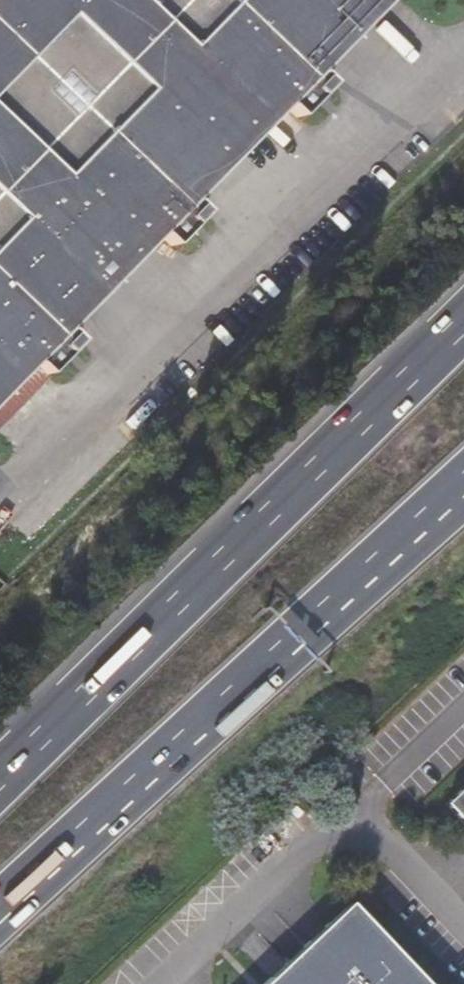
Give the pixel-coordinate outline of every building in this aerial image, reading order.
[(19,366),(30,377),(62,345),(52,335),(149,241),(159,252),(193,220),(182,209),(278,116),(288,126),(322,94),(312,84),(392,6),(387,0),(0,0),(0,385),(19,366)] [(448,806),(463,822),(463,791),(448,806)] [(350,906),(327,928),(268,983),(424,983),(350,906)]
